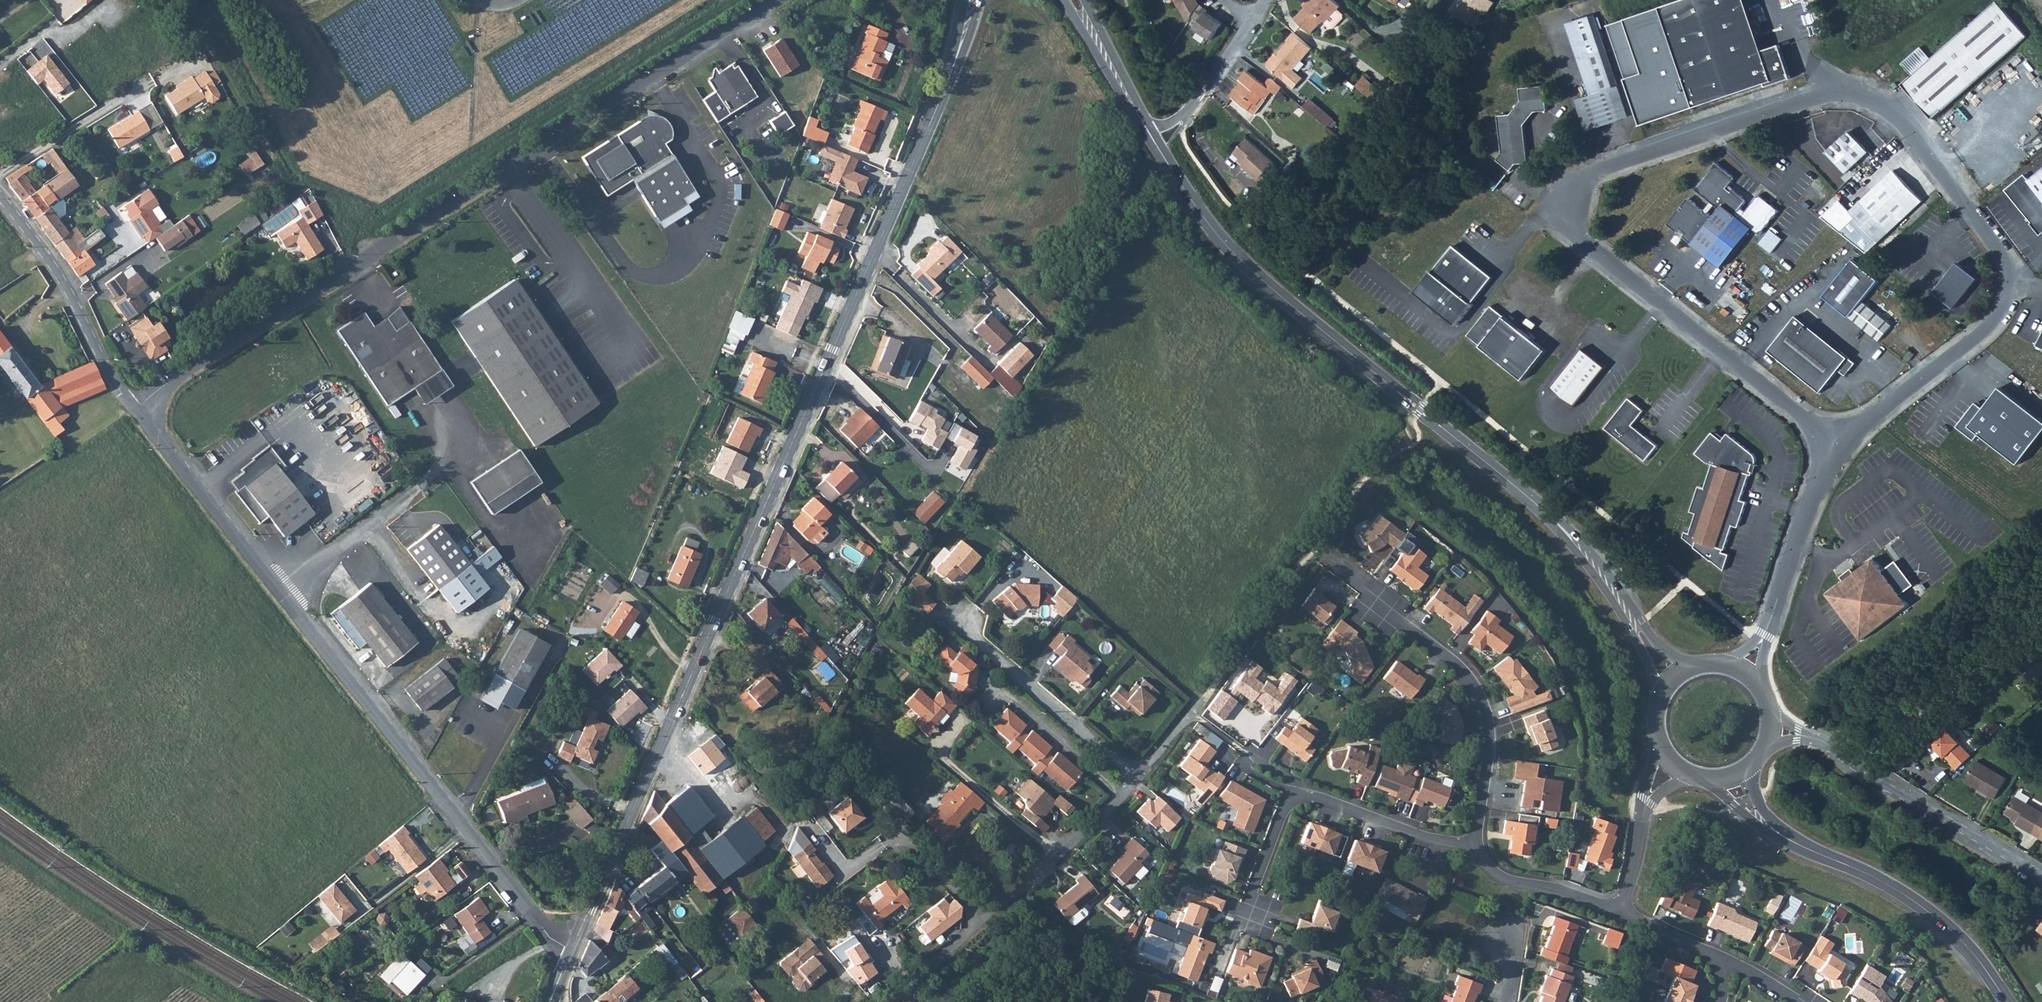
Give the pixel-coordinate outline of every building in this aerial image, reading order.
[(1181,7),(1183,6),(1191,22),(1195,17),(1203,5),(1197,1),(1196,0),(1178,0),(1181,7)] [(1333,25),(1336,25),(1346,15),(1345,12),(1348,9),(1343,5),(1342,4),(1338,0),(1309,0),(1311,2),(1298,17),(1313,32),(1326,18),(1333,25)] [(1453,8),(1471,20),(1481,5),(1483,6),(1491,12),(1499,0),(1458,0),(1453,8)] [(1691,109),(1784,77),(1774,50),(1760,54),(1753,57),(1733,0),(1684,0),(1656,9),(1691,109)] [(1753,57),(1760,54),(1742,0),(1733,0),(1753,57)] [(1902,85),(1932,120),(2027,38),(1997,3),(1930,60),(1920,48),(1900,64),(1911,77),(1902,85)] [(1203,5),(1195,17),(1202,22),(1198,28),(1214,40),(1225,23),(1209,12),(1211,10),(1203,5)] [(1471,20),(1472,21),(1483,6),(1481,5),(1471,20)] [(1691,109),(1656,9),(1607,26),(1642,126),(1691,109)] [(1591,16),(1567,25),(1579,60),(1603,52),(1591,16)] [(876,53),(879,55),(885,40),(883,39),(887,33),(868,25),(864,33),(866,34),(851,68),(874,79),(879,67),(883,69),(887,61),(875,56),(876,53)] [(1479,25),(1474,32),(1484,39),(1489,32),(1479,25)] [(1289,38),(1291,40),(1286,46),(1302,61),(1314,46),(1297,31),(1289,38)] [(764,51),(781,77),(799,66),(782,40),(764,51)] [(893,44),(885,40),(879,55),(876,53),(875,56),(887,61),(893,44)] [(1302,61),(1286,46),(1280,54),(1276,54),(1270,61),(1271,64),(1284,75),(1291,68),(1295,68),(1302,61)] [(1603,52),(1579,60),(1588,88),(1613,80),(1603,52)] [(47,53),(25,69),(37,84),(42,79),(53,94),(69,82),(47,53)] [(701,100),(716,121),(756,96),(735,63),(723,71),(720,65),(714,68),(712,77),(709,80),(716,90),(701,100)] [(217,99),(218,94),(204,72),(192,79),(190,77),(184,81),(185,84),(176,89),(164,97),(175,115),(203,98),(206,102),(211,103),(217,99)] [(1251,84),(1240,99),(1256,111),(1261,104),(1264,106),(1270,98),(1272,99),(1273,100),(1279,92),(1284,95),(1288,89),(1278,80),(1273,87),(1254,72),(1247,81),(1251,84)] [(1372,98),(1381,88),(1366,75),(1358,85),(1372,98)] [(1613,80),(1588,88),(1591,96),(1577,101),(1587,132),(1619,121),(1608,90),(1615,88),(1613,80)] [(81,107),(75,96),(83,92),(77,81),(59,92),(64,101),(55,106),(62,118),(81,107)] [(1545,86),(1520,89),(1521,101),(1510,115),(1498,116),(1502,154),(1497,160),(1510,171),(1516,165),(1528,163),(1524,126),(1535,112),(1547,111),(1545,86)] [(1333,117),(1311,98),(1306,104),(1328,123),(1333,117)] [(884,110),(858,99),(855,108),(857,109),(850,125),(853,126),(845,144),(864,152),(870,138),(869,137),(877,117),(881,118),(884,110)] [(768,119),(777,133),(792,123),(783,110),(768,119)] [(137,111),(105,129),(116,148),(148,130),(137,111)] [(631,179),(652,212),(691,186),(665,143),(668,142),(671,139),(672,137),(672,132),(670,127),(666,120),(662,116),(657,113),(654,113),(651,113),(648,114),(640,121),(582,157),(606,195),(631,179)] [(808,115),(805,122),(814,125),(816,119),(808,115)] [(822,142),(827,131),(814,125),(805,122),(801,133),(822,142)] [(1869,152),(1851,131),(1827,153),(1847,173),(1869,152)] [(1281,165),(1254,140),(1241,155),(1251,165),(1248,168),(1264,183),(1281,165)] [(172,163),(181,157),(175,147),(166,151),(172,163)] [(51,149),(41,155),(46,162),(49,160),(58,173),(65,168),(56,156),(51,149)] [(851,165),(855,157),(839,150),(826,179),(857,192),(865,176),(848,169),(850,165),(851,165)] [(240,164),(250,176),(265,164),(255,152),(240,164)] [(1684,236),(1722,267),(1753,228),(1761,234),(1779,210),(1760,195),(1746,211),(1741,207),(1748,199),(1733,188),(1732,190),(1728,187),(1736,176),(1717,161),(1696,188),(1721,208),(1714,216),(1708,210),(1707,211),(1689,197),(1667,223),(1678,231),(1681,227),(1687,232),(1684,236)] [(26,165),(17,170),(21,175),(29,168),(26,165)] [(8,184),(35,218),(49,208),(47,206),(35,191),(34,192),(21,175),(17,170),(5,178),(7,182),(8,184)] [(66,170),(43,186),(55,200),(76,184),(66,170)] [(2005,189),(2040,233),(2041,232),(2041,170),(2029,180),(2024,174),(2005,189)] [(1895,171),(1852,212),(1841,200),(1823,217),(1868,253),(1923,201),(1895,171)] [(47,206),(55,200),(43,186),(35,191),(47,206)] [(691,186),(652,212),(659,223),(687,204),(683,198),(695,191),(691,186)] [(136,230),(156,218),(150,209),(158,203),(148,188),(123,205),(131,216),(128,219),(136,230)] [(818,226),(841,236),(845,228),(842,227),(851,206),(830,197),(818,226)] [(91,198),(88,200),(104,222),(109,217),(101,206),(95,198),(93,200),(91,198)] [(301,216),(275,232),(284,247),(294,240),(305,258),(322,248),(306,223),(314,218),(305,204),(297,210),(301,216)] [(787,212),(774,206),(767,222),(780,228),(787,212)] [(41,229),(62,256),(76,245),(49,208),(35,218),(42,228),(41,229)] [(136,230),(141,237),(144,235),(157,226),(160,224),(156,218),(136,230)] [(182,241),(190,235),(179,220),(161,232),(153,237),(161,250),(180,238),(182,241)] [(157,226),(144,235),(147,241),(153,237),(161,232),(157,226)] [(813,233),(805,230),(796,250),(804,254),(799,265),(811,271),(816,259),(819,261),(821,257),(825,259),(827,255),(832,257),(837,246),(828,242),(829,239),(813,232),(813,233)] [(1762,245),(1775,254),(1785,238),(1772,230),(1762,245)] [(931,280),(959,251),(944,236),(938,243),(936,241),(928,249),(930,251),(916,265),(918,266),(911,274),(932,295),(939,287),(931,280)] [(80,251),(76,245),(62,256),(67,261),(68,263),(77,275),(93,263),(83,250),(80,251)] [(1473,304),(1493,277),(1454,246),(1433,272),(1432,271),(1415,293),(1457,326),(1474,305),(1473,304)] [(1853,260),(1824,297),(1850,317),(1862,301),(1879,280),(1853,260)] [(1966,269),(1959,263),(1935,292),(1956,308),(1979,279),(1971,273),(1974,269),(1969,265),(1966,269)] [(117,301),(113,303),(125,320),(144,306),(120,272),(104,283),(117,301)] [(988,284),(992,281),(988,276),(984,280),(988,284)] [(794,323),(794,322),(798,320),(799,321),(803,312),(805,313),(811,299),(814,300),(820,286),(800,277),(797,284),(785,278),(780,289),(788,293),(778,316),(794,323)] [(596,406),(513,281),(451,322),(534,447),(596,406)] [(1850,317),(1879,340),(1891,324),(1862,301),(1850,317)] [(1524,380),(1548,350),(1492,306),(1468,336),(1524,380)] [(388,319),(374,328),(365,314),(338,333),(387,407),(415,391),(442,373),(399,307),(388,319)] [(1732,312),(1726,308),(1722,312),(1729,317),(1732,312)] [(724,350),(735,353),(740,339),(747,341),(754,317),(735,312),(724,350)] [(986,318),(1009,340),(1013,335),(990,313),(986,318)] [(1855,363),(1796,316),(1768,350),(1820,392),(1838,370),(1846,376),(1855,363)] [(128,328),(148,360),(164,350),(159,342),(165,338),(156,323),(150,327),(144,318),(128,328)] [(991,347),(997,352),(1009,340),(986,318),(976,328),(992,345),(991,347)] [(55,436),(63,429),(59,423),(69,415),(63,407),(105,389),(93,360),(39,385),(0,333),(0,363),(55,436)] [(906,347),(902,343),(887,336),(882,334),(869,366),(873,368),(893,377),(906,347)] [(1018,342),(998,363),(1013,377),(1033,356),(1018,342)] [(1583,348),(1552,388),(1576,407),(1607,367),(1583,348)] [(1903,359),(1907,362),(1916,352),(1912,349),(1903,359)] [(771,369),(775,361),(751,351),(747,360),(752,363),(739,393),(758,401),(765,385),(767,386),(774,370),(771,369)] [(991,372),(972,354),(961,365),(983,387),(994,376),(991,372)] [(991,372),(994,376),(1016,397),(1023,386),(1013,377),(998,363),(991,372)] [(451,387),(442,373),(415,391),(424,405),(451,387)] [(2003,387),(1992,402),(1988,398),(1983,404),(1980,402),(1962,426),(1979,440),(1983,434),(2022,463),(2041,437),(2041,417),(2003,387)] [(1645,409),(1630,398),(1606,428),(1646,462),(1659,445),(1633,424),(1645,409)] [(947,432),(939,428),(945,418),(934,413),(937,408),(920,399),(907,421),(917,426),(919,424),(927,429),(921,440),(938,449),(947,432)] [(839,430),(857,448),(878,427),(859,408),(852,414),(854,416),(839,430)] [(737,416),(726,441),(746,451),(755,433),(757,435),(761,427),(737,416)] [(960,426),(951,441),(959,445),(950,462),(965,471),(978,449),(970,445),(976,435),(960,426)] [(1713,465),(1706,488),(1700,486),(1692,511),(1698,513),(1692,534),(1686,531),(1684,537),(1726,570),(1732,554),(1725,552),(1734,525),(1740,527),(1749,502),(1743,500),(1751,474),(1754,475),(1755,471),(1752,470),(1754,463),(1757,464),(1758,461),(1756,454),(1730,434),(1724,440),(1714,432),(1697,453),(1702,459),(1709,463),(1713,465)] [(748,474),(739,470),(746,456),(723,445),(710,473),(742,488),(748,474)] [(284,539),(314,515),(280,472),(285,468),(270,448),(254,460),(255,462),(242,471),(245,474),(232,484),(238,492),(235,494),(260,525),(269,519),(284,539)] [(470,483),(491,513),(541,481),(518,452),(470,483)] [(838,495),(855,476),(840,462),(814,489),(829,504),(838,495)] [(861,482),(855,476),(838,495),(843,500),(861,482)] [(913,514),(924,524),(945,502),(934,492),(913,514)] [(810,499),(827,515),(829,513),(812,497),(810,499)] [(821,526),(818,524),(827,515),(810,499),(801,509),(807,514),(804,516),(803,515),(792,525),(807,540),(821,526)] [(335,520),(337,522),(341,527),(350,519),(345,512),(335,520)] [(1394,549),(1404,535),(1379,516),(1370,528),(1359,535),(1364,545),(1366,544),(1371,552),(1384,545),(1386,542),(1394,549)] [(791,557),(794,559),(799,546),(776,523),(759,564),(773,570),(776,563),(782,566),(791,557)] [(440,592),(470,568),(439,528),(407,552),(440,592)] [(697,554),(692,552),(696,543),(684,538),(680,547),(678,546),(665,578),(683,586),(697,554)] [(908,556),(919,545),(912,538),(901,549),(908,556)] [(942,563),(941,563),(935,570),(935,571),(935,572),(942,578),(945,578),(951,582),(961,570),(966,574),(979,557),(961,542),(942,563)] [(1397,575),(1403,580),(1403,583),(1412,590),(1417,589),(1427,576),(1416,568),(1425,556),(1409,544),(1389,570),(1396,576),(1397,575)] [(799,546),(794,559),(798,564),(797,566),(801,571),(812,559),(811,558),(799,546)] [(495,548),(470,568),(440,592),(457,614),(508,572),(499,561),(503,558),(495,548)] [(1850,580),(1832,594),(1868,639),(1913,603),(1905,593),(1918,583),(1899,560),(1887,570),(1878,558),(1860,572),(1859,571),(1849,579),(1850,580)] [(646,571),(634,566),(627,583),(639,589),(646,571)] [(603,586),(613,596),(620,588),(610,578),(603,586)] [(385,669),(417,644),(370,584),(339,609),(385,669)] [(1036,606),(1037,586),(1014,584),(1010,588),(1008,587),(992,601),(1006,618),(1016,610),(1020,609),(1025,605),(1036,606)] [(909,599),(926,614),(935,603),(923,593),(926,591),(918,585),(912,593),(913,594),(909,599)] [(1062,585),(1052,597),(1057,601),(1054,606),(1057,608),(1054,611),(1063,618),(1079,599),(1062,585)] [(1320,596),(1322,593),(1314,588),(1300,606),(1326,625),(1331,618),(1331,616),(1331,614),(1330,613),(1334,607),(1320,596)] [(1466,609),(1438,588),(1423,608),(1430,613),(1432,611),(1453,627),(1466,609)] [(763,597),(747,612),(761,628),(777,614),(763,597)] [(604,637),(620,647),(624,638),(631,642),(638,629),(632,625),(637,616),(621,607),(604,637)] [(1511,637),(1495,625),(1499,620),(1486,611),(1472,630),(1475,633),(1468,643),(1479,651),(1485,643),(1499,654),(1511,637)] [(804,643),(811,637),(794,618),(787,623),(804,643)] [(1333,629),(1339,633),(1346,624),(1340,620),(1333,629)] [(1321,645),(1333,654),(1338,647),(1346,652),(1350,664),(1345,672),(1360,683),(1373,667),(1361,640),(1355,635),(1357,632),(1346,624),(1339,633),(1333,629),(1321,645)] [(525,688),(549,645),(520,629),(495,672),(525,688)] [(1059,634),(1049,646),(1052,649),(1061,635),(1059,634)] [(1054,651),(1065,638),(1061,635),(1052,649),(1054,651)] [(1068,635),(1065,638),(1054,651),(1061,657),(1053,666),(1067,678),(1070,676),(1084,688),(1090,682),(1089,679),(1088,676),(1088,675),(1094,669),(1086,662),(1089,658),(1072,644),(1074,641),(1068,635)] [(969,661),(970,660),(958,650),(955,654),(944,644),(934,656),(945,665),(946,664),(956,672),(954,682),(951,685),(962,694),(967,687),(968,685),(971,686),(974,677),(969,675),(969,674),(970,671),(972,668),(974,666),(969,661)] [(974,655),(963,645),(958,650),(970,660),(974,655)] [(613,670),(615,672),(621,666),(606,648),(582,671),(596,686),(613,670)] [(1507,657),(1493,669),(1514,695),(1517,704),(1534,697),(1529,691),(1532,690),(1507,657)] [(1295,682),(1288,677),(1278,690),(1266,681),(1264,684),(1255,678),(1263,667),(1250,659),(1230,688),(1231,688),(1229,691),(1222,686),(1205,709),(1223,722),(1238,702),(1233,699),(1239,690),(1252,699),(1253,697),(1265,705),(1263,708),(1273,715),(1295,682)] [(452,689),(450,686),(458,680),(445,662),(404,691),(421,713),(452,689)] [(1383,679),(1409,699),(1424,680),(1417,675),(1416,677),(1396,662),(1383,679)] [(783,685),(768,668),(760,675),(762,677),(744,693),(756,707),(774,690),(776,692),(783,685)] [(525,688),(495,672),(480,699),(498,710),(502,702),(514,709),(525,688)] [(1158,693),(1144,680),(1138,687),(1135,684),(1127,693),(1119,686),(1111,697),(1125,709),(1127,707),(1138,716),(1158,693)] [(903,703),(917,715),(912,721),(919,727),(918,728),(926,735),(930,731),(935,730),(935,725),(936,723),(940,723),(946,715),(936,706),(945,696),(939,691),(932,698),(932,700),(932,701),(930,702),(928,702),(927,698),(916,688),(903,703)] [(606,711),(620,727),(638,712),(640,714),(646,708),(630,690),(606,711)] [(1442,732),(1441,742),(1459,745),(1462,724),(1455,706),(1438,694),(1427,709),(1435,715),(1442,732)] [(1510,706),(1517,704),(1514,695),(1506,698),(1510,706)] [(945,696),(936,706),(946,715),(955,704),(945,696)] [(1005,707),(990,725),(1009,741),(1004,747),(1010,752),(1016,747),(1026,734),(1020,729),(1025,724),(1005,707)] [(1537,743),(1540,752),(1556,746),(1543,710),(1522,718),(1529,739),(1532,738),(1534,744),(1537,743)] [(1314,748),(1306,742),(1316,728),(1301,716),(1291,730),(1284,725),(1275,737),(1305,760),(1314,748)] [(519,733),(530,739),(538,722),(527,717),(519,733)] [(557,756),(570,762),(573,754),(592,763),(597,751),(592,749),(597,738),(602,741),(608,725),(589,717),(575,747),(564,742),(557,756)] [(1952,760),(1951,762),(1957,768),(1971,756),(1960,743),(1961,742),(1947,728),(1931,743),(1943,756),(1946,753),(1952,760)] [(1026,734),(1016,747),(1035,764),(1030,769),(1036,774),(1041,768),(1051,756),(1046,751),(1050,746),(1031,729),(1026,734)] [(1216,773),(1204,764),(1214,750),(1199,739),(1179,766),(1190,774),(1186,779),(1203,792),(1216,773)] [(1370,744),(1367,753),(1378,756),(1381,748),(1370,744)] [(1378,756),(1367,753),(1348,746),(1347,749),(1332,751),(1329,754),(1330,765),(1334,767),(1341,766),(1360,774),(1357,782),(1367,786),(1378,756)] [(1051,756),(1041,768),(1066,790),(1081,772),(1056,751),(1051,756)] [(1413,766),(1399,760),(1396,770),(1382,765),(1374,786),(1398,795),(1397,797),(1406,800),(1407,798),(1415,777),(1410,775),(1413,766)] [(1536,763),(1516,760),(1513,778),(1524,780),(1520,806),(1529,808),(1530,799),(1539,800),(1538,809),(1555,812),(1560,781),(1534,777),(1536,763)] [(1995,796),(2006,776),(1978,760),(1967,779),(1995,796)] [(1014,791),(1016,793),(1022,798),(1024,808),(1019,813),(1034,826),(1040,820),(1038,818),(1052,802),(1053,800),(1029,779),(1027,777),(1014,791)] [(1415,777),(1407,798),(1414,801),(1415,799),(1422,779),(1415,777)] [(1454,789),(1423,777),(1422,779),(1415,799),(1425,803),(1426,800),(1443,806),(1446,799),(1448,799),(1450,799),(1451,797),(1452,796),(1454,789)] [(983,802),(959,781),(951,791),(953,793),(949,800),(951,802),(949,806),(943,801),(926,821),(933,827),(931,829),(944,840),(953,830),(951,828),(969,806),(975,811),(983,802)] [(1251,832),(1262,804),(1256,802),(1259,797),(1229,781),(1217,797),(1241,809),(1238,817),(1236,816),(1232,825),(1251,832)] [(518,818),(554,802),(545,783),(510,799),(518,818)] [(716,882),(722,878),(734,868),(763,844),(760,841),(774,829),(755,807),(742,817),(740,815),(710,839),(698,848),(687,833),(699,824),(711,815),(687,785),(663,803),(653,791),(642,817),(661,841),(685,872),(702,894),(708,889),(716,882)] [(911,812),(889,788),(883,794),(905,818),(911,812)] [(940,798),(943,801),(949,806),(951,802),(949,800),(953,793),(951,791),(948,789),(940,798)] [(1053,800),(1052,802),(1059,808),(1066,801),(1059,794),(1053,800)] [(851,827),(856,822),(855,821),(862,815),(847,795),(827,810),(842,830),(849,825),(851,827)] [(1181,816),(1158,795),(1153,800),(1150,797),(1138,811),(1155,826),(1158,823),(1168,831),(1181,816)] [(2041,834),(2041,811),(2016,796),(2006,813),(2019,820),(2017,824),(2040,837),(2041,834)] [(566,810),(581,827),(592,818),(576,801),(566,810)] [(1066,801),(1059,808),(1066,814),(1073,806),(1066,801)] [(1538,817),(1518,814),(1517,822),(1536,825),(1538,817)] [(1556,819),(1545,818),(1544,826),(1555,828),(1556,819)] [(1615,826),(1594,818),(1590,828),(1595,830),(1583,861),(1607,870),(1611,860),(1606,858),(1614,837),(1611,836),(1615,826)] [(1034,826),(1042,833),(1047,827),(1040,820),(1034,826)] [(1535,833),(1536,825),(1517,822),(1505,820),(1502,834),(1513,836),(1512,840),(1511,840),(1509,853),(1527,856),(1529,844),(1530,844),(1531,836),(1535,833)] [(1310,822),(1301,842),(1316,848),(1326,825),(1318,822),(1317,825),(1310,822)] [(687,833),(698,848),(710,839),(699,824),(687,833)] [(1326,825),(1316,848),(1332,854),(1339,833),(1331,830),(1333,828),(1326,825)] [(381,853),(384,850),(403,874),(422,859),(403,834),(405,833),(400,826),(376,846),(381,853)] [(792,845),(796,851),(809,842),(801,830),(791,837),(795,843),(792,845)] [(1109,868),(1124,882),(1141,864),(1139,862),(1148,852),(1133,838),(1123,847),(1126,850),(1109,868)] [(1347,860),(1355,863),(1362,866),(1371,842),(1364,840),(1362,842),(1355,839),(1347,860)] [(685,872),(661,841),(650,850),(663,866),(637,886),(649,901),(685,872)] [(810,841),(809,842),(796,851),(793,855),(817,887),(833,875),(823,861),(822,862),(813,851),(816,849),(810,841)] [(1245,849),(1225,841),(1222,851),(1218,849),(1210,869),(1213,877),(1227,882),(1234,879),(1245,849)] [(1371,842),(1362,866),(1377,871),(1385,851),(1377,848),(1378,845),(1371,842)] [(1567,867),(1578,869),(1580,854),(1569,852),(1567,867)] [(441,869),(443,867),(436,859),(413,877),(417,882),(412,887),(418,895),(424,891),(432,902),(468,875),(459,862),(452,868),(455,873),(448,879),(444,874),(441,869)] [(1351,874),(1355,863),(1347,860),(1342,871),(1343,873),(1349,875),(1351,874)] [(732,890),(740,900),(743,904),(755,894),(734,868),(722,878),(732,890)] [(1083,904),(1099,891),(1083,872),(1075,879),(1078,882),(1066,893),(1067,894),(1056,904),(1068,918),(1069,917),(1083,904)] [(855,903),(868,920),(875,929),(881,925),(904,908),(909,912),(914,908),(890,876),(876,887),(882,895),(869,905),(863,897),(855,903)] [(1698,902),(1690,898),(1696,884),(1679,876),(1666,906),(1678,911),(1679,913),(1691,918),(1698,902)] [(722,878),(716,882),(726,894),(732,890),(722,878)] [(1420,897),(1388,879),(1378,897),(1411,915),(1411,917),(1419,921),(1430,900),(1421,895),(1420,897)] [(620,897),(622,893),(614,882),(596,924),(609,930),(622,898),(620,897)] [(331,883),(316,896),(338,923),(353,910),(331,883)] [(637,886),(625,896),(642,918),(651,930),(656,926),(642,907),(649,901),(637,886)] [(702,894),(711,905),(718,901),(708,889),(702,894)] [(1222,900),(1203,892),(1201,897),(1187,891),(1184,899),(1186,901),(1181,912),(1179,910),(1175,918),(1179,920),(1176,927),(1191,933),(1196,935),(1204,915),(1203,911),(1205,905),(1219,910),(1222,900)] [(1766,912),(1775,916),(1784,896),(1776,892),(1766,912)] [(455,914),(474,943),(490,932),(491,930),(486,923),(482,923),(479,918),(490,911),(480,896),(455,914)] [(961,906),(954,899),(948,903),(944,898),(927,911),(932,917),(919,926),(930,940),(961,917),(961,906)] [(1337,910),(1332,908),(1334,903),(1319,898),(1311,922),(1300,918),(1296,929),(1312,934),(1315,924),(1330,929),(1337,910)] [(1716,903),(1707,926),(1715,929),(1715,928),(1747,942),(1755,924),(1735,915),(1733,911),(1716,903)] [(1831,903),(1825,916),(1841,923),(1847,911),(1831,903)] [(1083,904),(1069,917),(1073,922),(1076,922),(1087,912),(1088,909),(1083,904)] [(739,908),(727,919),(734,928),(742,939),(755,928),(739,908)] [(1176,927),(1147,916),(1144,924),(1149,926),(1148,931),(1174,941),(1175,938),(1188,943),(1191,933),(1176,927)] [(1541,954),(1567,964),(1569,957),(1567,956),(1579,925),(1556,916),(1553,924),(1555,924),(1546,948),(1544,947),(1541,954)] [(609,930),(596,924),(593,930),(601,938),(607,943),(618,934),(609,930)] [(885,930),(881,925),(875,929),(876,931),(880,935),(885,930)] [(308,945),(314,953),(338,934),(332,927),(308,945)] [(742,939),(734,928),(721,939),(729,949),(742,939)] [(1623,933),(1610,928),(1604,944),(1617,948),(1623,933)] [(1207,951),(1211,953),(1215,942),(1196,935),(1191,933),(1188,943),(1176,973),(1196,981),(1207,951)] [(1781,961),(1798,971),(1809,953),(1802,949),(1802,947),(1786,938),(1785,939),(1778,936),(1769,951),(1783,958),(1781,961)] [(811,953),(813,956),(820,950),(808,937),(798,946),(806,957),(811,953)] [(600,950),(599,949),(589,940),(577,966),(586,976),(598,967),(598,968),(615,954),(607,944),(600,950)] [(662,944),(656,949),(672,968),(677,963),(662,944)] [(786,955),(797,969),(791,975),(792,980),(798,988),(804,988),(811,982),(811,979),(815,975),(817,976),(825,969),(821,965),(827,959),(820,950),(813,956),(811,953),(806,957),(798,946),(786,955)] [(1242,954),(1243,952),(1235,949),(1226,972),(1247,979),(1247,981),(1259,986),(1270,957),(1250,949),(1247,956),(1242,954)] [(413,966),(399,954),(379,977),(405,999),(431,968),(419,959),(413,966)] [(1848,967),(1826,954),(1816,969),(1823,974),(1823,976),(1831,981),(1832,980),(1836,983),(1838,992),(1851,989),(1849,983),(1854,975),(1846,970),(1848,967)] [(788,975),(791,975),(797,969),(786,955),(781,960),(779,965),(788,975)] [(1342,960),(1330,956),(1326,966),(1337,971),(1342,960)] [(1283,981),(1290,996),(1316,985),(1314,980),(1323,976),(1315,959),(1306,963),(1307,965),(1299,969),(1300,971),(1291,975),(1292,977),(1283,981)] [(592,1001),(623,1001),(635,991),(637,993),(639,991),(633,983),(641,976),(633,968),(592,1001)] [(1573,977),(1552,969),(1549,977),(1546,976),(1540,992),(1543,993),(1540,1001),(1564,1001),(1573,977)] [(1891,981),(1873,970),(1867,979),(1856,997),(1864,1001),(1866,1001),(1893,1001),(1885,991),(1891,981)] [(1477,993),(1479,993),(1483,984),(1459,975),(1456,985),(1458,986),(1452,1001),(1473,1001),(1477,993)] [(1666,990),(1688,1000),(1691,993),(1689,992),(1692,984),(1672,975),(1666,990)] [(1149,989),(1146,1001),(1169,1001),(1167,1001),(1169,994),(1149,989)] [(1688,1000),(1666,990),(1661,1001),(1687,1001),(1688,1000)]
